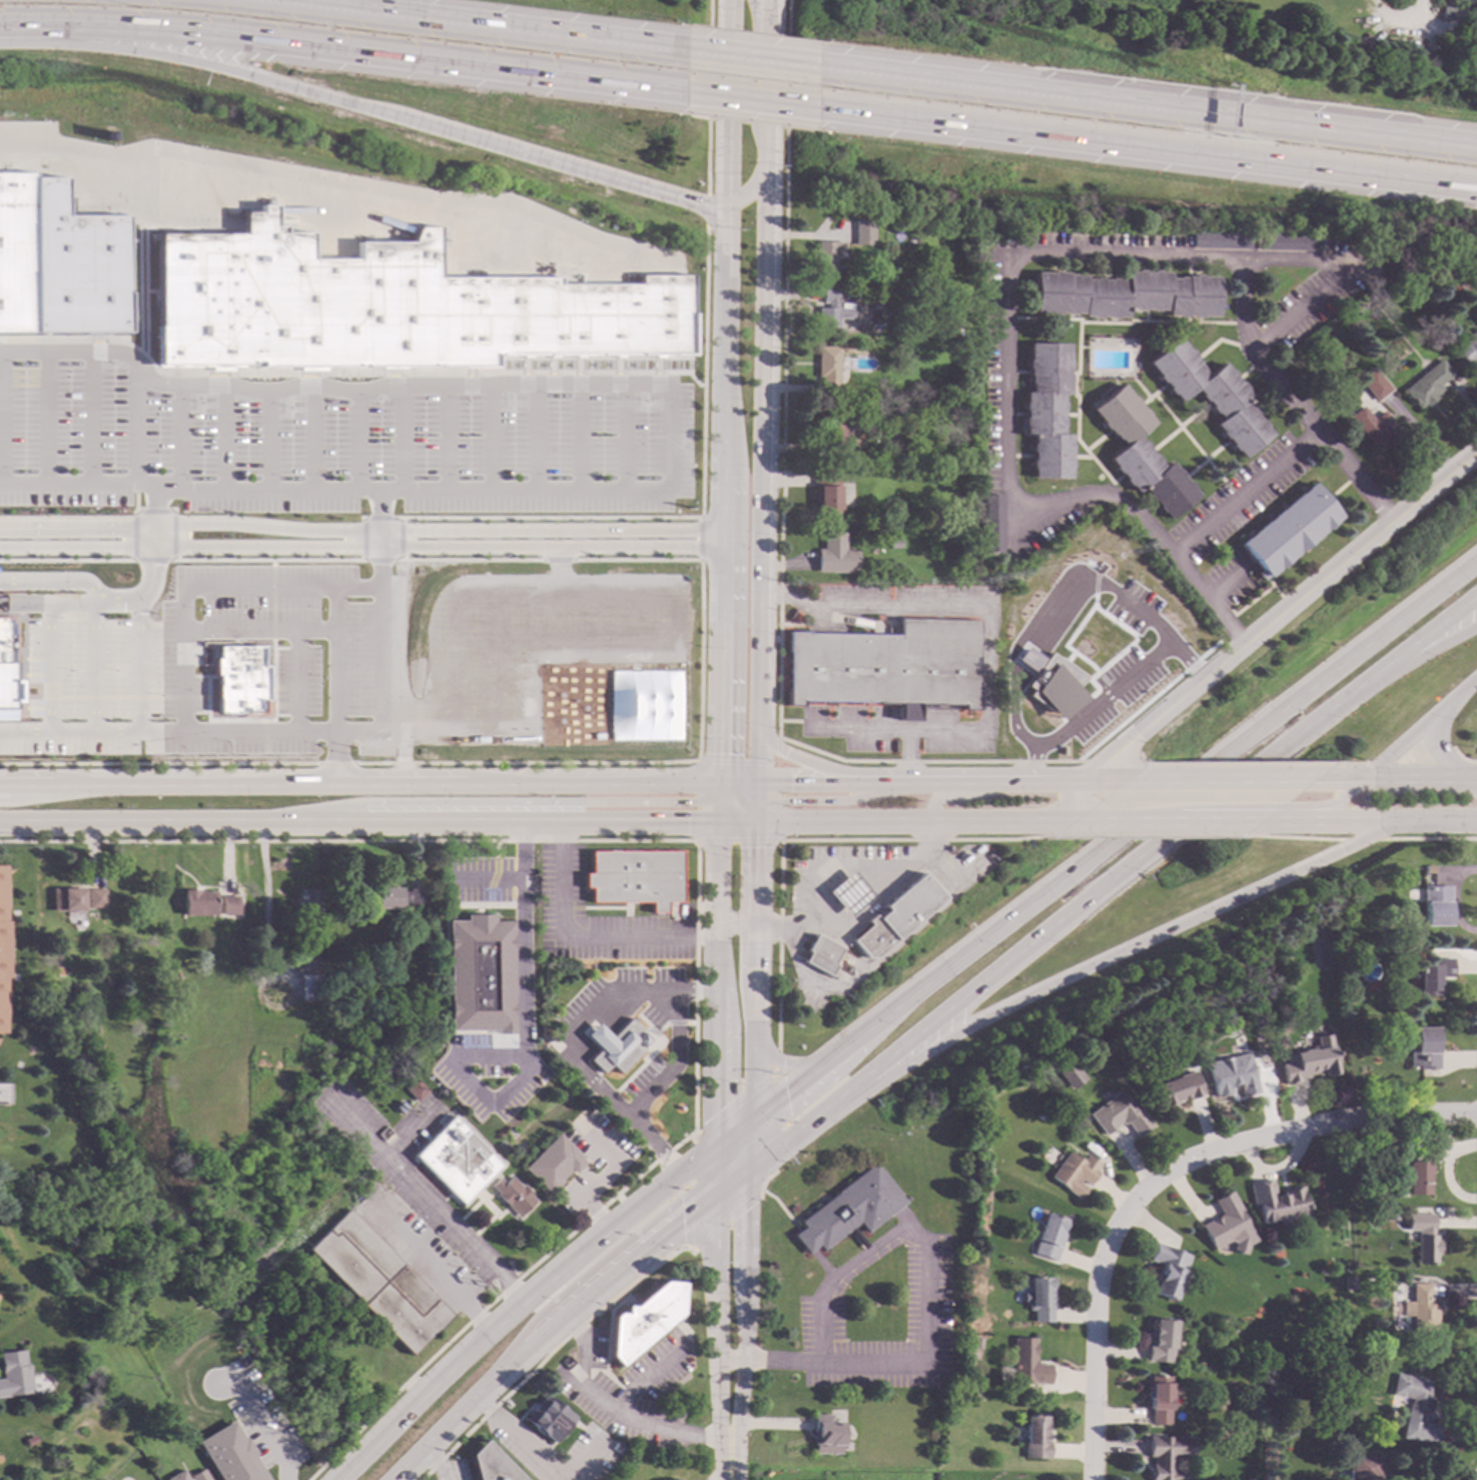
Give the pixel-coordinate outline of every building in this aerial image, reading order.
[(33,333),(33,177),(33,172),(0,172),(0,333),(33,333)] [(33,177),(65,177),(65,215),(126,216),(126,333),(33,333),(33,177)] [(259,362),(259,366),(357,366),(357,259),(311,259),(311,233),(283,233),(283,226),(275,226),(275,205),(259,205),(259,213),(259,362)] [(259,213),(259,362),(250,362),(250,365),(155,365),(155,326),(157,326),(157,234),(242,234),(242,213),(259,213)] [(873,245),(854,245),(854,220),(873,220),(873,245)] [(357,259),(357,242),(411,242),(416,227),(437,227),(437,277),(437,366),(357,366),(357,259)] [(842,242),(842,250),(833,250),(832,280),(816,280),(816,264),(813,264),(814,249),(817,249),(817,241),(842,242)] [(880,279),(871,279),(871,267),(880,267),(880,279)] [(1158,272),(1168,272),(1168,278),(1177,278),(1177,277),(1185,277),(1185,276),(1192,276),(1192,275),(1200,275),(1200,276),(1218,276),(1217,316),(1199,316),(1199,318),(1191,318),(1191,316),(1176,317),(1176,315),(1165,315),(1165,309),(1158,309),(1158,311),(1150,311),(1150,309),(1142,309),(1142,311),(1134,311),(1135,309),(1125,309),(1125,317),(1116,317),(1116,319),(1108,319),(1108,317),(1100,317),(1100,318),(1092,318),(1092,316),(1082,316),(1082,313),(1074,313),(1074,315),(1066,315),(1066,313),(1058,313),(1058,314),(1050,314),(1050,312),(1034,312),(1034,272),(1052,272),(1052,271),(1059,271),(1059,273),(1067,273),(1067,274),(1075,274),(1075,276),(1085,276),(1085,279),(1093,279),(1093,278),(1101,278),(1101,279),(1109,279),(1109,278),(1116,278),(1116,279),(1125,280),(1125,271),(1135,271),(1135,270),(1142,270),(1142,271),(1151,272),(1151,270),(1158,270),(1158,272)] [(494,355),(691,355),(691,276),(638,276),(638,284),(558,284),(558,277),(437,277),(437,366),(494,366),(494,355)] [(831,284),(831,288),(835,288),(835,294),(850,295),(849,302),(836,302),(836,307),(852,308),(852,318),(838,317),(837,330),(816,330),(816,307),(827,307),(827,302),(821,301),(822,284),(831,284)] [(1389,292),(1381,299),(1376,293),(1384,286),(1389,292)] [(1474,332),(1476,330),(1476,362),(1474,365),(1472,362),(1467,367),(1451,348),(1472,330),(1474,332)] [(1187,350),(1189,349),(1194,355),(1193,356),(1202,369),(1201,370),(1205,376),(1222,362),(1228,370),(1230,369),(1234,375),(1233,376),(1238,383),(1240,381),(1245,388),(1244,388),(1250,396),(1243,402),(1248,408),(1250,407),(1255,413),(1254,414),(1259,420),(1260,419),(1265,425),(1264,426),(1271,435),(1242,458),(1235,450),(1233,451),(1229,445),(1230,444),(1225,438),(1224,439),(1219,432),(1220,432),(1214,424),(1220,419),(1215,412),(1213,413),(1204,400),(1203,401),(1199,395),(1200,395),(1195,388),(1178,401),(1172,394),(1171,395),(1166,389),(1167,388),(1161,381),(1160,382),(1156,377),(1157,376),(1146,362),(1177,338),(1187,350)] [(1068,344),(1068,361),(1070,361),(1069,368),(1068,368),(1068,376),(1069,376),(1069,384),(1068,384),(1067,394),(1062,394),(1061,402),(1063,402),(1063,410),(1062,410),(1062,418),(1064,418),(1063,426),(1062,426),(1061,434),(1069,434),(1069,444),(1071,444),(1071,452),(1069,452),(1069,460),(1071,460),(1071,469),(1069,468),(1069,479),(1032,478),(1032,468),(1030,468),(1030,460),(1032,460),(1032,452),(1030,452),(1031,444),(1032,444),(1032,437),(1024,436),(1024,426),(1022,426),(1023,417),(1024,417),(1024,409),(1022,409),(1023,402),(1024,402),(1025,392),(1030,392),(1030,384),(1028,384),(1029,375),(1027,375),(1028,368),(1026,368),(1026,360),(1028,360),(1028,342),(1068,344)] [(838,395),(819,395),(819,377),(816,377),(816,346),(838,346),(838,395)] [(1452,374),(1438,385),(1441,389),(1433,395),(1435,398),(1425,406),(1423,404),(1417,409),(1401,390),(1439,358),(1452,374)] [(1390,389),(1375,402),(1362,385),(1377,373),(1390,389)] [(1132,397),(1133,396),(1138,402),(1137,403),(1142,409),(1143,408),(1148,414),(1146,415),(1153,423),(1137,436),(1149,447),(1147,448),(1152,454),(1154,453),(1158,459),(1157,460),(1163,467),(1170,462),(1175,469),(1176,468),(1181,474),(1180,475),(1185,481),(1186,480),(1191,486),(1190,487),(1197,495),(1169,519),(1162,511),(1161,512),(1156,506),(1157,505),(1152,499),(1151,500),(1145,494),(1146,493),(1141,487),(1135,492),(1128,484),(1127,485),(1122,479),(1124,478),(1118,472),(1117,473),(1112,467),(1113,466),(1107,459),(1123,445),(1118,439),(1117,440),(1106,428),(1104,429),(1099,424),(1101,422),(1090,409),(1120,383),(1132,397)] [(1372,419),(1382,411),(1401,434),(1387,446),(1381,439),(1372,447),(1348,416),(1361,406),(1372,419)] [(842,435),(841,435),(841,441),(846,441),(846,454),(829,454),(829,435),(819,435),(819,425),(816,425),(817,409),(842,410),(842,435)] [(838,515),(814,515),(814,468),(838,468),(838,515)] [(1339,516),(1262,580),(1256,573),(1261,569),(1239,543),(1311,482),(1339,516)] [(844,549),(856,549),(856,572),(815,571),(816,548),(822,548),(822,532),(844,532),(844,549)] [(901,547),(889,548),(889,539),(901,538),(901,547)] [(1004,556),(1002,565),(995,563),(997,554),(1004,556)] [(14,710),(0,710),(0,617),(11,617),(11,623),(14,623),(14,680),(18,680),(18,688),(21,688),(21,695),(18,695),(18,703),(14,703),(14,710)] [(975,708),(962,708),(962,704),(917,703),(917,721),(897,720),(897,701),(800,699),(800,705),(785,705),(787,631),(898,633),(899,618),(976,619),(975,708)] [(1145,663),(1126,679),(1130,685),(1127,688),(1122,683),(1117,687),(1115,685),(1103,695),(1094,684),(1096,682),(1090,675),(1110,659),(1106,655),(1125,639),(1145,663)] [(261,647),(217,647),(217,658),(213,658),(213,676),(217,676),(217,713),(243,713),(243,715),(261,715),(261,702),(267,702),(267,666),(261,666),(261,647)] [(1079,728),(1053,753),(1031,730),(1033,728),(1035,729),(1040,724),(1032,714),(1050,697),(1079,728)] [(680,901),(665,902),(665,912),(650,912),(650,901),(590,901),(590,887),(583,887),(583,873),(589,873),(589,851),(680,850),(680,901)] [(1432,866),(1432,873),(1424,873),(1424,865),(1432,866)] [(871,895),(847,915),(826,891),(851,870),(871,895)] [(943,897),(873,957),(865,957),(850,940),(852,938),(849,934),(921,872),(943,897)] [(1449,903),(1448,903),(1448,926),(1422,926),(1422,886),(1449,886),(1449,903)] [(82,910),(51,911),(51,888),(81,887),(82,910)] [(104,906),(86,906),(85,888),(103,887),(104,906)] [(425,905),(408,905),(408,902),(401,902),(401,908),(375,908),(376,887),(402,887),(402,891),(408,891),(408,887),(425,887),(425,905)] [(197,891),(214,891),(214,914),(182,914),(182,889),(197,889),(197,891)] [(319,916),(297,916),(297,898),(301,898),(301,889),(319,889),(319,916)] [(237,914),(220,914),(220,896),(237,895),(237,914)] [(448,918),(466,919),(466,913),(495,913),(495,919),(513,919),(512,1033),(494,1032),(494,1029),(446,1028),(448,918)] [(840,948),(832,963),(834,964),(828,975),(802,961),(808,951),(805,949),(814,933),(840,948)] [(320,969),(301,969),(301,956),(320,956),(320,969)] [(1451,977),(1437,977),(1437,996),(1417,996),(1417,964),(1434,964),(1434,958),(1451,958),(1451,977)] [(60,976),(52,976),(52,966),(60,966),(60,976)] [(319,1000),(299,1000),(299,973),(319,973),(319,1000)] [(642,1031),(640,1033),(648,1040),(641,1047),(643,1049),(619,1073),(612,1066),(609,1068),(609,1067),(602,1074),(588,1060),(629,1018),(642,1031)] [(1437,1069),(1416,1069),(1416,1066),(1407,1066),(1407,1046),(1412,1046),(1412,1027),(1437,1027),(1437,1069)] [(1336,1073),(1322,1076),(1322,1072),(1306,1075),(1307,1078),(1299,1079),(1300,1082),(1283,1085),(1279,1065),(1286,1063),(1285,1055),(1316,1049),(1314,1037),(1330,1034),(1336,1073)] [(1257,1092),(1241,1096),(1238,1083),(1229,1086),(1230,1093),(1214,1097),(1206,1063),(1247,1052),(1257,1092)] [(1085,1078),(1070,1089),(1057,1072),(1072,1061),(1085,1078)] [(1201,1094),(1168,1106),(1167,1103),(1159,1106),(1151,1085),(1192,1070),(1201,1094)] [(427,1091),(416,1102),(404,1088),(414,1078),(427,1091)] [(1133,1108),(1137,1105),(1152,1125),(1136,1137),(1124,1121),(1121,1124),(1119,1122),(1114,1126),(1115,1126),(1104,1135),(1088,1113),(1119,1090),(1133,1108)] [(1046,1113),(1043,1120),(1036,1117),(1039,1109),(1046,1113)] [(499,1165),(461,1204),(412,1155),(450,1116),(499,1165)] [(582,1158),(581,1160),(584,1163),(573,1175),(569,1171),(559,1181),(561,1182),(548,1195),(522,1169),(557,1133),(582,1158)] [(1436,1160),(1429,1160),(1429,1194),(1407,1194),(1407,1160),(1417,1160),(1417,1143),(1436,1143),(1436,1160)] [(1079,1160),(1084,1153),(1098,1164),(1093,1170),(1096,1172),(1086,1184),(1079,1178),(1076,1181),(1084,1187),(1076,1198),(1047,1175),(1066,1150),(1079,1160)] [(903,1202),(864,1232),(856,1223),(819,1251),(815,1246),(804,1254),(790,1234),(800,1226),(796,1221),(833,1192),(832,1192),(873,1161),(903,1202)] [(521,1186),(523,1185),(531,1194),(530,1196),(535,1201),(518,1217),(496,1194),(497,1192),(490,1185),(499,1177),(504,1182),(511,1176),(521,1186)] [(1273,1195),(1283,1193),(1282,1189),(1299,1185),(1305,1212),(1290,1215),(1291,1220),(1289,1223),(1280,1224),(1277,1222),(1276,1218),(1257,1222),(1253,1205),(1251,1205),(1246,1183),(1270,1179),(1273,1195)] [(1256,1239),(1246,1244),(1243,1254),(1229,1250),(1232,1242),(1227,1240),(1210,1249),(1198,1225),(1219,1214),(1211,1199),(1229,1190),(1256,1239)] [(1382,1200),(1369,1200),(1369,1190),(1382,1190),(1382,1200)] [(451,1315),(436,1329),(435,1328),(410,1353),(371,1315),(306,1248),(345,1209),(451,1315)] [(1062,1219),(1058,1230),(1063,1232),(1052,1260),(1029,1252),(1034,1239),(1032,1238),(1042,1211),(1062,1219)] [(1432,1234),(1435,1234),(1435,1239),(1437,1239),(1437,1254),(1434,1253),(1434,1261),(1415,1261),(1415,1234),(1420,1234),(1420,1230),(1405,1230),(1405,1213),(1432,1213),(1432,1234)] [(1310,1218),(1311,1221),(1309,1224),(1306,1224),(1303,1222),(1303,1219),(1305,1216),(1308,1216),(1310,1218)] [(1188,1255),(1171,1300),(1150,1292),(1153,1284),(1151,1282),(1155,1271),(1157,1272),(1159,1264),(1146,1259),(1152,1242),(1188,1255)] [(1047,1287),(1050,1287),(1049,1322),(1030,1321),(1030,1309),(1024,1309),(1025,1303),(1019,1303),(1020,1290),(1025,1290),(1026,1276),(1047,1277),(1047,1287)] [(681,1282),(678,1313),(673,1318),(617,1366),(608,1355),(611,1316),(616,1312),(624,1313),(624,1306),(625,1305),(632,1306),(662,1281),(681,1282)] [(1429,1297),(1435,1297),(1435,1330),(1410,1330),(1410,1315),(1400,1315),(1400,1301),(1410,1301),(1410,1283),(1429,1283),(1429,1297)] [(1173,1320),(1170,1362),(1145,1360),(1146,1344),(1148,1344),(1150,1318),(1173,1320)] [(1032,1338),(1032,1358),(1033,1359),(1033,1363),(1048,1364),(1047,1383),(1009,1382),(1009,1379),(998,1379),(998,1360),(1009,1360),(1010,1337),(1032,1338)] [(32,1392),(0,1396),(0,1378),(1,1378),(0,1370),(0,1353),(23,1349),(25,1365),(28,1364),(32,1392)] [(1429,1381),(1426,1392),(1428,1392),(1421,1421),(1438,1425),(1434,1445),(1399,1437),(1408,1398),(1389,1393),(1393,1373),(1429,1381)] [(1169,1376),(1168,1424),(1149,1424),(1150,1408),(1147,1408),(1148,1375),(1169,1376)] [(87,1387),(79,1388),(78,1381),(87,1380),(87,1387)] [(573,1416),(553,1443),(524,1420),(544,1394),(573,1416)] [(829,1414),(828,1421),(838,1422),(838,1453),(810,1452),(811,1413),(829,1414)] [(1046,1441),(1048,1441),(1047,1458),(1022,1458),(1022,1415),(1046,1415),(1046,1441)] [(239,1460),(232,1464),(235,1470),(231,1473),(227,1467),(220,1471),(203,1444),(222,1432),(239,1460)] [(1177,1470),(1177,1479),(1150,1479),(1150,1463),(1153,1463),(1153,1456),(1147,1456),(1147,1436),(1192,1436),(1192,1457),(1173,1457),(1173,1470),(1177,1470)] [(484,1439),(524,1479),(476,1479),(469,1454),(484,1439)] [(1375,1477),(1375,1479),(1349,1479),(1349,1454),(1380,1455),(1379,1477),(1375,1477)] [(202,1467),(209,1479),(192,1479),(189,1475),(202,1467)] [(181,1469),(188,1479),(167,1479),(166,1479),(181,1469)]
